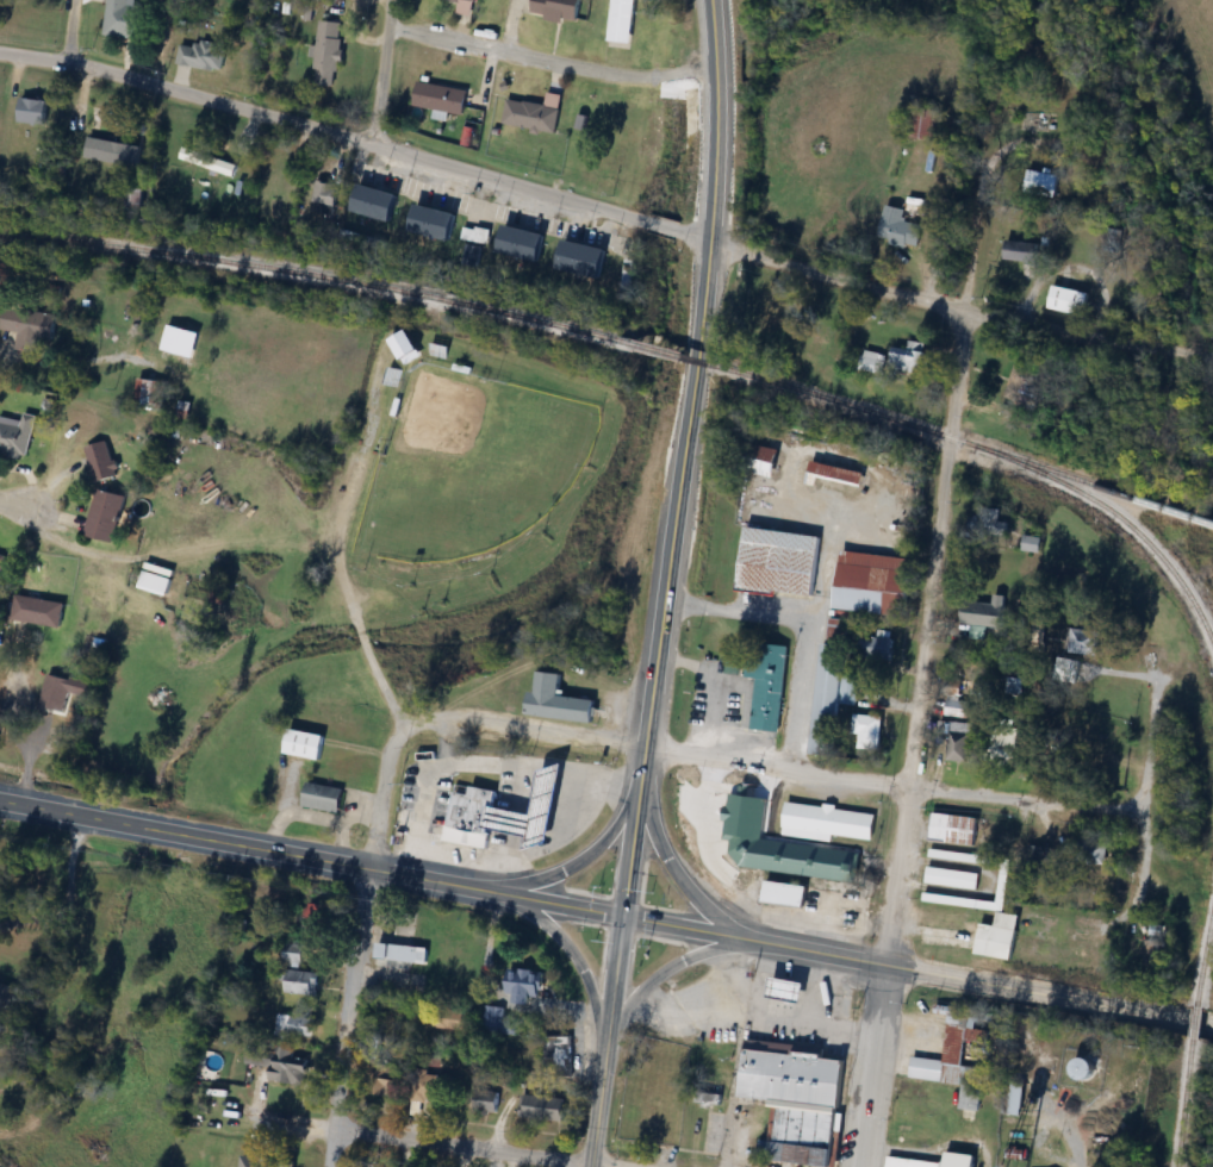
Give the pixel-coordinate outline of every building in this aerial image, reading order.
[(105,38),(144,40),(146,9),(129,8),(129,0),(108,0),(105,38)] [(459,2),(457,17),(475,19),(477,0),(442,0),(459,2)] [(579,24),(583,0),(534,0),(532,17),(579,24)] [(340,23),(316,23),(317,87),(341,87),(340,23)] [(228,47),(195,41),(194,47),(181,45),(177,64),(223,73),(228,47)] [(466,114),(469,89),(417,82),(414,107),(466,114)] [(502,124),(556,134),(563,97),(549,94),(546,106),(507,99),(502,124)] [(48,98),(21,98),(21,123),(48,123),(48,98)] [(913,135),(937,141),(943,115),(918,109),(913,135)] [(234,177),(239,164),(184,146),(180,160),(234,177)] [(1024,193),(1055,198),(1059,176),(1028,171),(1024,193)] [(335,212),(335,183),(313,183),(313,212),(335,212)] [(400,195),(360,183),(352,210),(393,222),(400,195)] [(126,208),(144,208),(144,187),(126,187),(126,208)] [(458,214),(416,203),(409,231),(452,241),(458,214)] [(879,241),(918,249),(923,225),(884,217),(879,241)] [(547,235),(505,225),(499,251),(541,261),(547,235)] [(608,249),(564,239),(558,268),(602,278),(608,249)] [(1004,260),(1037,263),(1038,244),(1006,241),(1004,260)] [(1090,293),(1053,285),(1049,309),(1085,317),(1090,293)] [(2,329),(19,332),(16,349),(51,355),(58,314),(6,304),(2,329)] [(920,375),(928,345),(909,340),(906,349),(896,346),(890,367),(920,375)] [(882,373),(885,354),(864,350),(861,369),(882,373)] [(1035,370),(1016,364),(1006,396),(1025,402),(1035,370)] [(152,404),(154,379),(139,378),(137,403),(152,404)] [(29,458),(36,415),(8,410),(8,415),(0,414),(0,453),(29,458)] [(118,475),(110,457),(91,466),(98,483),(118,475)] [(87,536),(116,542),(127,495),(97,488),(87,536)] [(1006,531),(1006,520),(995,521),(995,508),(976,508),(977,532),(1006,531)] [(741,591),(814,598),(820,535),(747,528),(741,591)] [(1041,538),(1025,536),(1023,550),(1039,553),(1041,538)] [(911,557),(839,551),(835,611),(906,616),(911,557)] [(173,579),(144,570),(139,588),(167,596),(173,579)] [(60,628),(65,603),(21,595),(16,620),(60,628)] [(963,624),(971,625),(970,638),(988,640),(989,633),(1001,634),(1005,596),(994,595),(993,605),(965,602),(963,624)] [(1107,635),(1077,627),(1070,650),(1100,658),(1107,635)] [(894,638),(862,638),(862,660),(894,660),(894,638)] [(751,729),(779,732),(787,647),(750,644),(747,678),(756,679),(751,729)] [(839,703),(856,705),(858,679),(843,677),(846,646),(823,644),(812,754),(834,756),(839,703)] [(527,715),(592,723),(597,688),(580,686),(579,698),(560,696),(563,674),(540,671),(537,693),(530,692),(527,715)] [(64,711),(68,692),(95,697),(98,683),(47,673),(41,707),(64,711)] [(954,713),(966,716),(969,705),(957,702),(954,713)] [(882,716),(854,716),(854,735),(859,735),(858,749),(881,749),(882,716)] [(285,752),(320,760),(326,736),(291,728),(285,752)] [(1016,764),(1016,728),(991,728),(990,764),(1016,764)] [(949,761),(969,761),(969,731),(949,731),(949,761)] [(1101,772),(1116,772),(1116,741),(1101,741),(1101,772)] [(486,825),(523,834),(521,847),(547,838),(564,756),(539,766),(529,810),(490,803),(486,825)] [(340,813),(344,788),(309,782),(304,806),(340,813)] [(467,782),(466,792),(450,788),(443,823),(484,831),(486,825),(490,803),(493,788),(467,782)] [(832,835),(874,840),(877,813),(787,802),(783,835),(832,841),(832,835)] [(931,841),(976,845),(978,817),(934,813),(931,841)] [(443,823),(440,838),(481,847),(484,831),(443,823)] [(1075,864),(1107,866),(1107,842),(1076,841),(1075,864)] [(764,903),(806,907),(808,885),(789,883),(792,848),(769,846),(764,903)] [(739,886),(753,871),(738,858),(741,855),(734,848),(717,866),(739,886)] [(979,873),(928,867),(926,884),(977,890),(979,873)] [(978,954),(1015,959),(1020,915),(1003,913),(1008,871),(1001,870),(997,901),(925,893),(924,901),(998,910),(996,927),(981,926),(978,954)] [(326,907),(305,902),(298,933),(319,938),(326,907)] [(320,973),(302,971),(305,945),(287,943),(282,992),(318,996),(320,973)] [(428,962),(428,946),(379,946),(379,962),(428,962)] [(544,970),(510,969),(509,1003),(533,1004),(533,994),(543,995),(544,970)] [(767,973),(764,996),(798,1000),(802,979),(767,973)] [(513,1033),(514,1024),(501,1023),(503,1007),(485,1006),(482,1030),(513,1033)] [(471,1030),(471,1010),(434,1010),(433,1029),(471,1030)] [(276,1033),(312,1036),(314,1018),(277,1014),(276,1033)] [(741,1037),(735,1092),(766,1096),(761,1137),(770,1138),(767,1156),(827,1163),(831,1130),(838,1131),(840,1112),(835,1112),(841,1057),(819,1055),(820,1046),(741,1037)] [(892,1121),(951,1124),(952,1104),(929,1103),(930,1082),(962,1084),(961,1110),(984,1112),(986,1069),(962,1068),(964,1042),(915,1039),(913,1077),(894,1076),(892,1121)] [(570,1043),(542,1043),(542,1074),(570,1074),(570,1043)] [(297,1056),(298,1048),(273,1047),(271,1083),(306,1084),(308,1057),(297,1056)] [(1068,1079),(1097,1079),(1097,1057),(1068,1057),(1068,1079)] [(398,1066),(374,1066),(374,1099),(398,1099),(398,1066)] [(418,1078),(418,1105),(447,1105),(447,1078),(418,1078)] [(1025,1083),(1006,1081),(1003,1115),(1022,1116),(1025,1083)] [(475,1115),(497,1117),(500,1091),(478,1088),(475,1115)] [(522,1119),(565,1121),(566,1098),(523,1096),(522,1119)] [(941,1157),(938,1157),(937,1161),(882,1155),(880,1166),(971,1166),(972,1152),(943,1148),(941,1157)]
